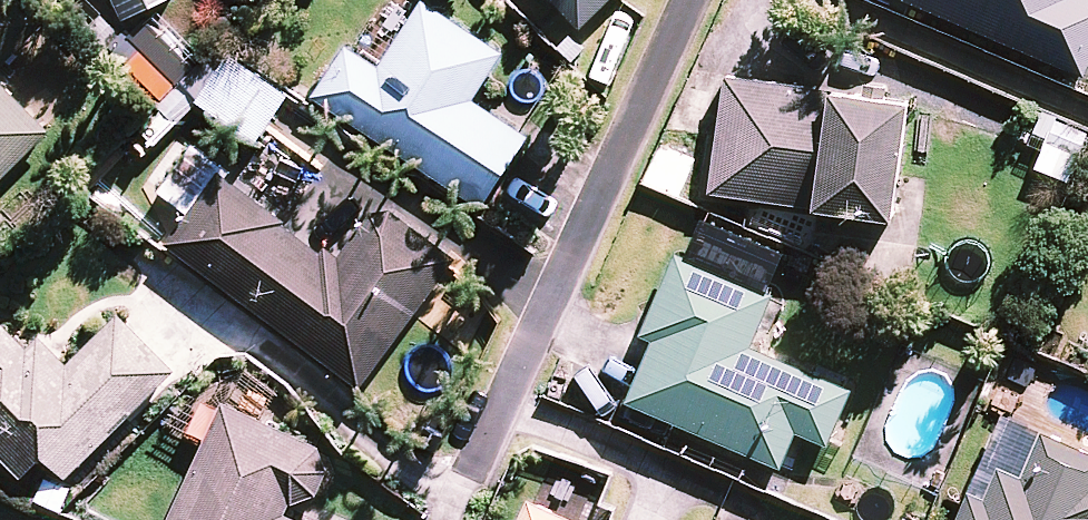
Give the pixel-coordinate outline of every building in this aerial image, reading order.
[(46,22),(25,0),(0,0),(0,67),(46,22)] [(124,21),(168,0),(114,0),(124,21)] [(504,52),(423,0),(379,67),(346,46),(312,97),(481,206),(527,135),(472,100),(504,52)] [(580,31),(612,0),(550,0),(580,31)] [(1085,78),(1087,72),(1087,0),(902,0),(1085,78)] [(165,39),(141,60),(170,92),(193,72),(165,39)] [(284,93),(232,56),(200,101),(252,138),(284,93)] [(908,104),(727,76),(709,192),(890,220),(908,104)] [(49,133),(0,84),(0,181),(49,133)] [(221,170),(166,244),(361,388),(458,258),(393,210),(374,211),(339,258),(325,248),(321,254),(284,226),(288,220),(221,170)] [(771,293),(675,253),(640,337),(653,343),(627,404),(781,469),(796,434),(828,447),(852,390),(749,347),(771,293)] [(39,335),(28,346),(2,319),(0,319),(0,455),(21,476),(44,453),(67,477),(174,373),(118,315),(68,364),(39,335)] [(168,519),(300,519),(286,514),(291,502),(292,503),(318,494),(328,472),(318,446),(222,402),(168,519)] [(955,519),(1087,519),(1087,453),(1043,433),(1023,479),(999,469),(985,501),(967,493),(955,519)] [(530,500),(521,519),(572,519),(530,500)]
